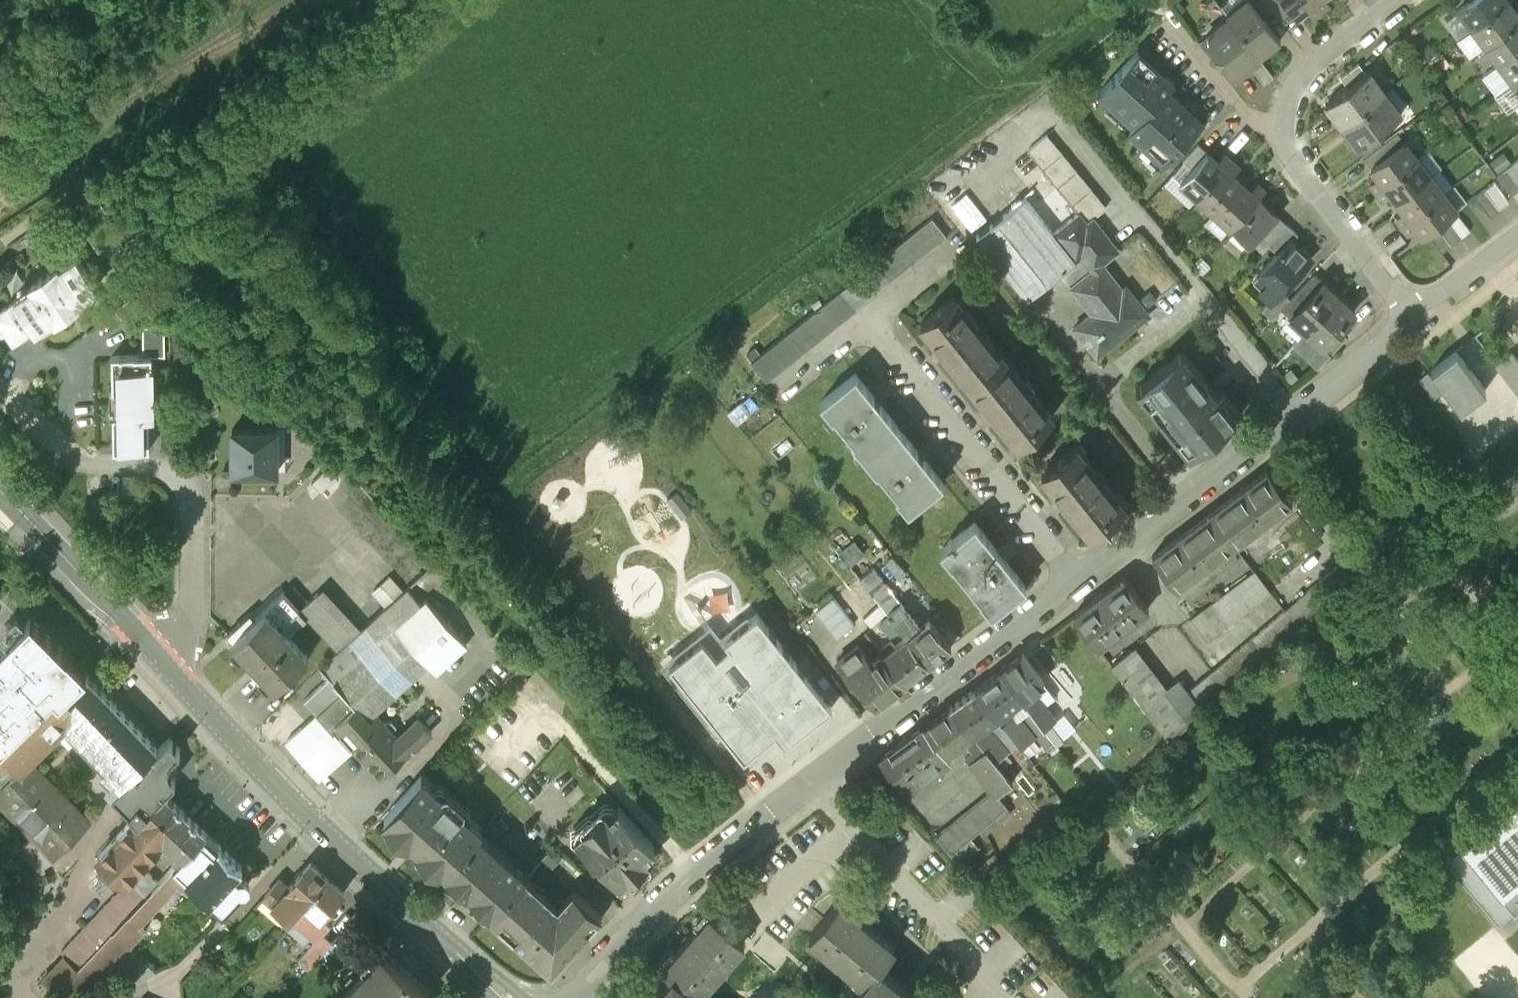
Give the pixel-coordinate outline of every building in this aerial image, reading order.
[(1265,0),(1248,0),(1249,2),(1251,1),(1263,16),(1272,9),(1265,0)] [(1296,14),(1306,6),(1312,13),(1320,8),(1314,0),(1285,0),(1296,14)] [(1457,10),(1471,27),(1507,0),(1471,0),(1457,10)] [(1471,27),(1484,45),(1517,19),(1517,10),(1510,0),(1507,0),(1471,27)] [(1263,16),(1251,1),(1249,2),(1229,17),(1258,55),(1280,39),(1263,16)] [(1258,55),(1229,17),(1204,37),(1233,75),(1249,63),(1258,55)] [(1484,45),(1497,63),(1517,47),(1517,19),(1484,45)] [(1497,63),(1510,80),(1517,74),(1517,47),(1497,63)] [(1139,48),(1098,92),(1133,124),(1168,86),(1174,80),(1139,48)] [(1273,75),(1258,55),(1249,63),(1263,82),(1273,75)] [(1358,62),(1340,76),(1347,86),(1364,73),(1366,72),(1358,62)] [(1347,86),(1325,102),(1341,124),(1380,95),(1364,73),(1347,86)] [(1133,124),(1127,130),(1163,163),(1204,119),(1168,86),(1133,124)] [(1380,95),(1341,124),(1358,146),(1374,133),(1396,117),(1380,95)] [(226,122),(211,131),(217,142),(232,133),(226,122)] [(1079,211),(1054,231),(1026,196),(977,234),(1029,297),(1052,278),(1065,294),(1067,292),(1066,291),(1093,269),(1091,268),(1101,259),(1103,261),(1119,248),(1093,217),(1107,206),(1048,133),(1029,149),(1079,211)] [(1374,133),(1358,146),(1365,155),(1381,143),(1374,133)] [(1365,155),(1363,157),(1371,166),(1399,144),(1392,135),(1365,155)] [(1399,144),(1371,166),(1377,175),(1369,181),(1376,189),(1417,158),(1404,141),(1399,144)] [(1198,143),(1182,160),(1191,168),(1206,151),(1198,143)] [(1216,158),(1207,150),(1206,151),(1191,168),(1180,180),(1197,195),(1231,158),(1223,151),(1216,158)] [(1231,158),(1197,195),(1213,210),(1241,181),(1232,172),(1238,165),(1231,158)] [(1417,158),(1376,189),(1382,196),(1390,190),(1397,200),(1429,175),(1417,158)] [(1515,159),(1505,167),(1517,183),(1517,163),(1515,159)] [(1505,167),(1496,174),(1510,193),(1517,187),(1517,183),(1505,167)] [(1429,175),(1397,200),(1404,209),(1396,215),(1402,223),(1442,192),(1429,175)] [(1241,181),(1213,210),(1230,226),(1259,195),(1264,189),(1256,182),(1250,189),(1241,181)] [(1508,200),(1494,181),(1484,188),(1498,207),(1508,200)] [(1498,207),(1484,188),(1475,195),(1489,214),(1498,207)] [(1442,192),(1402,223),(1408,230),(1416,225),(1423,234),(1427,231),(1436,224),(1446,217),(1456,209),(1442,192)] [(1259,195),(1230,226),(1250,244),(1253,242),(1278,215),(1266,204),(1268,203),(1259,195)] [(1470,229),(1455,210),(1446,217),(1460,236),(1470,229)] [(933,215),(755,358),(770,376),(948,233),(933,215)] [(1278,215),(1253,242),(1262,250),(1268,243),(1286,223),(1278,215)] [(1446,217),(1436,224),(1451,243),(1460,236),(1446,217)] [(1286,223),(1268,243),(1277,252),(1290,237),(1292,239),(1297,233),(1286,223)] [(1451,243),(1436,224),(1427,231),(1441,251),(1451,243)] [(1277,252),(1260,270),(1262,271),(1253,281),(1261,288),(1259,290),(1269,299),(1270,300),(1281,289),(1311,256),(1292,239),(1290,237),(1277,252)] [(30,283),(31,284),(14,297),(15,297),(0,307),(0,321),(14,341),(35,326),(36,327),(53,315),(54,316),(81,296),(80,295),(98,282),(77,253),(59,265),(57,263),(30,283)] [(1103,261),(1101,259),(1091,268),(1093,269),(1066,291),(1067,292),(1087,316),(1075,326),(1098,354),(1139,322),(1121,300),(1129,294),(1103,261)] [(1290,297),(1281,307),(1289,315),(1322,279),(1313,271),(1290,297)] [(1322,279),(1289,315),(1306,330),(1338,294),(1322,279)] [(1281,289),(1270,300),(1269,299),(1261,307),(1271,317),(1281,307),(1290,297),(1281,289)] [(955,292),(923,318),(971,379),(1004,353),(955,292)] [(1338,294),(1306,330),(1322,345),(1337,328),(1354,309),(1338,294)] [(133,295),(115,307),(120,315),(138,303),(133,295)] [(1337,328),(1322,345),(1330,353),(1346,336),(1337,328)] [(1216,391),(1183,349),(1138,385),(1191,451),(1242,410),(1222,385),(1216,391)] [(1494,364),(1517,396),(1517,359),(1511,350),(1494,364)] [(1456,351),(1430,371),(1459,408),(1485,388),(1456,351)] [(151,353),(112,354),(112,390),(120,390),(120,414),(113,414),(113,449),(149,450),(149,415),(153,415),(151,353)] [(1052,414),(1004,353),(971,379),(1019,440),(1052,414)] [(867,453),(901,426),(858,372),(823,399),(867,453)] [(910,508),(944,480),(901,426),(867,453),(910,508)] [(270,429),(230,429),(230,471),(270,471),(270,429)] [(1124,504),(1076,444),(1043,470),(1091,530),(1124,504)] [(1268,466),(1209,510),(1234,543),(1291,501),(1293,500),(1268,466)] [(326,467),(309,483),(318,493),(335,477),(326,467)] [(1209,510),(1152,553),(1178,587),(1180,585),(1234,543),(1209,510)] [(1026,583),(977,519),(942,546),(954,561),(955,560),(982,595),(981,595),(992,610),(1026,583)] [(890,555),(877,566),(891,581),(904,570),(890,555)] [(1251,567),(1187,615),(1205,638),(1268,590),(1251,567)] [(1332,568),(1283,609),(1298,628),(1346,586),(1332,568)] [(1124,574),(1073,613),(1097,644),(1148,606),(1124,574)] [(391,575),(373,590),(386,605),(404,590),(391,575)] [(889,584),(876,594),(888,609),(901,599),(889,584)] [(339,647),(321,664),(329,674),(303,696),(316,711),(284,738),(318,777),(355,744),(380,772),(431,728),(418,714),(396,733),(391,727),(397,722),(391,716),(384,718),(375,708),(429,661),(436,669),(467,642),(426,596),(421,601),(408,586),(404,590),(386,605),(339,647)] [(283,591),(244,627),(239,621),(226,633),(252,660),(250,662),(258,671),(260,669),(274,684),(306,653),(280,625),(299,608),(283,591)] [(835,596),(818,609),(839,636),(856,623),(835,596)] [(931,618),(922,624),(901,599),(888,609),(891,613),(892,613),(901,625),(909,635),(929,661),(951,644),(931,618)] [(660,661),(739,760),(775,731),(786,743),(832,706),(755,610),(722,636),(726,641),(716,649),(700,629),(660,661)] [(891,613),(881,622),(890,634),(901,625),(892,613),(891,613)] [(84,671),(30,615),(0,644),(0,657),(4,660),(0,664),(0,739),(52,689),(59,696),(84,671)] [(1264,625),(1212,669),(1227,689),(1279,644),(1264,625)] [(909,635),(885,653),(905,680),(929,661),(909,635)] [(1044,641),(1033,649),(1047,668),(1058,660),(1044,641)] [(883,651),(872,659),(860,644),(840,660),(855,681),(860,679),(877,701),(905,680),(885,653),(884,654),(883,651)] [(1133,647),(1111,662),(1155,719),(1175,704),(1133,647)] [(1022,651),(999,668),(1021,695),(1032,687),(1043,679),(1022,651)] [(1021,695),(999,668),(999,669),(975,687),(996,714),(1010,703),(1021,696),(1021,695)] [(84,671),(59,696),(52,689),(0,739),(0,783),(1,784),(28,758),(65,725),(78,738),(122,785),(115,792),(136,814),(137,815),(162,792),(176,778),(168,769),(167,765),(169,759),(181,748),(170,737),(158,748),(84,671)] [(975,687),(950,706),(971,732),(984,722),(996,714),(975,687)] [(1057,720),(1032,687),(1021,695),(1021,696),(1043,727),(1051,721),(1053,723),(1057,720)] [(1034,737),(1010,703),(996,714),(1019,744),(1028,737),(1030,739),(1034,737)] [(950,706),(924,724),(945,752),(971,732),(950,706)] [(1010,754),(984,722),(971,732),(986,749),(995,760),(1003,755),(1005,758),(1010,754)] [(924,724),(880,756),(906,790),(949,758),(945,752),(924,724)] [(995,760),(986,749),(969,763),(996,796),(1013,782),(995,760)] [(28,758),(1,784),(0,785),(0,802),(32,835),(40,828),(60,849),(89,820),(28,758)] [(481,827),(421,774),(384,815),(444,869),(479,830),(481,827)] [(136,814),(98,855),(113,869),(114,869),(123,859),(151,832),(154,835),(179,807),(162,792),(137,815),(136,814)] [(898,797),(881,813),(889,821),(906,805),(898,797)] [(1460,847),(1444,860),(1498,923),(1513,910),(1513,911),(1517,907),(1517,798),(1460,847)] [(655,843),(617,801),(607,809),(605,806),(575,832),(593,852),(595,850),(620,878),(648,853),(646,850),(655,843)] [(151,832),(123,859),(134,869),(140,862),(160,840),(179,858),(204,830),(179,807),(154,835),(151,832)] [(244,865),(204,830),(179,858),(157,883),(145,898),(128,916),(142,931),(179,891),(191,902),(200,892),(223,912),(250,882),(239,871),(244,865)] [(526,872),(479,830),(446,867),(483,901),(485,898),(495,907),(524,874),(526,872)] [(123,859),(114,869),(125,879),(134,869),(123,859)] [(310,861),(288,886),(279,878),(264,895),(290,917),(327,875),(310,861)] [(144,872),(130,885),(145,898),(157,883),(144,872)] [(558,904),(524,874),(495,907),(492,911),(540,954),(556,936),(566,946),(599,910),(573,887),(558,904)] [(327,875),(290,917),(315,940),(323,931),(330,923),(322,916),(344,891),(327,875)] [(130,885),(62,957),(78,970),(112,933),(118,927),(128,916),(145,898),(130,885)] [(862,921),(839,902),(811,936),(866,981),(879,965),(879,966),(894,947),(871,928),(872,927),(863,919),(862,921)] [(710,911),(664,966),(672,973),(697,994),(744,938),(710,911)] [(128,916),(118,927),(112,933),(131,952),(147,935),(142,931),(128,916)] [(315,940),(298,958),(308,967),(332,940),(323,931),(315,940)] [(338,997),(422,997),(429,990),(382,949),(338,997)] [(879,965),(866,981),(853,997),(919,997),(911,992),(911,991),(902,983),(901,984),(879,966),(879,965)] [(672,973),(652,997),(694,997),(697,994),(672,973)]
